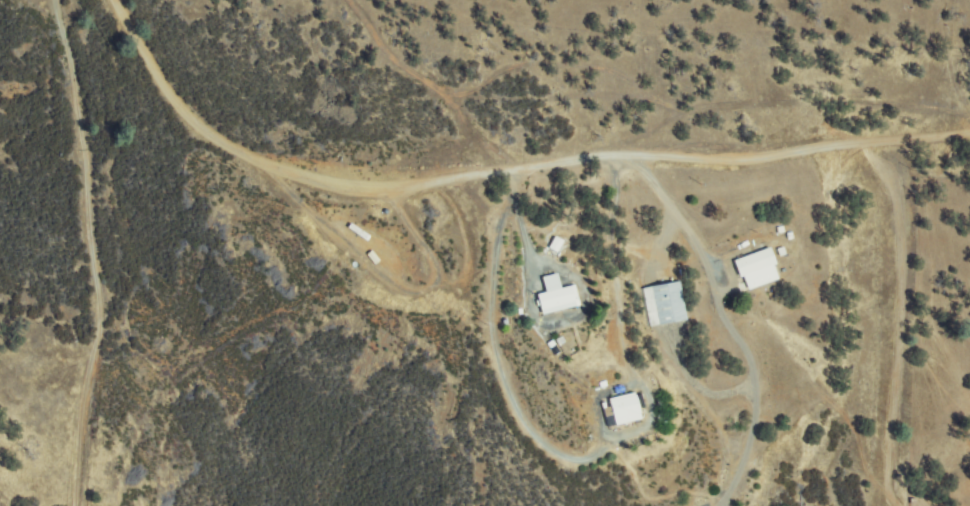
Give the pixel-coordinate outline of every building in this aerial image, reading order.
[(555,238),(562,242),(557,252),(550,248),(555,238)] [(777,278),(747,289),(737,260),(768,250),(777,278)] [(544,278),(556,275),(559,289),(570,287),(574,306),(543,314),(538,295),(547,293),(544,278)] [(678,282),(685,319),(653,325),(646,289),(678,282)] [(609,388),(624,385),(625,391),(611,395),(609,388)] [(635,395),(641,419),(616,425),(610,401),(635,395)] [(613,415),(605,417),(603,409),(611,407),(613,415)] [(613,415),(616,425),(608,427),(606,417),(613,415)]
